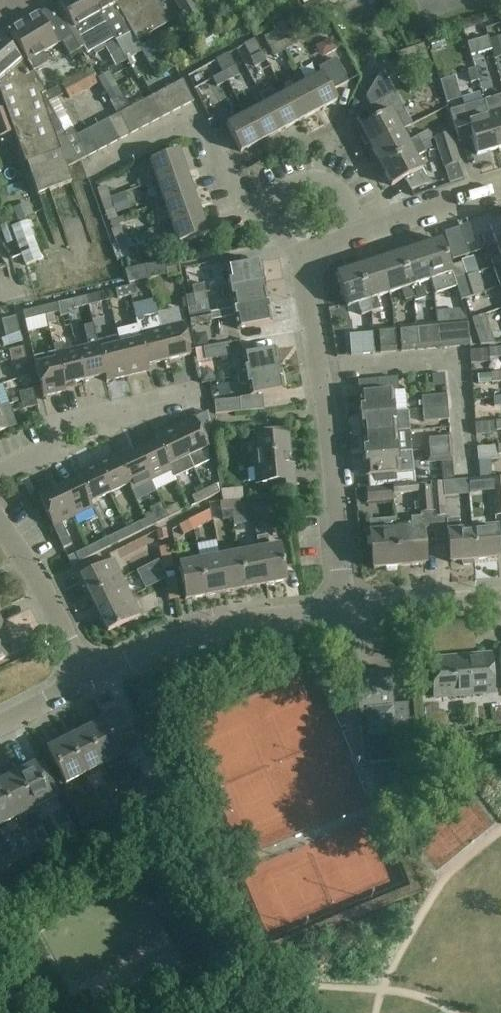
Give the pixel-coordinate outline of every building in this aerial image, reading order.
[(105,47),(95,30),(92,32),(74,0),(64,0),(58,3),(86,55),(92,51),(94,54),(97,54),(103,51),(105,47)] [(139,47),(136,42),(112,0),(74,0),(92,32),(95,30),(105,47),(115,67),(126,61),(142,52),(139,47)] [(136,42),(165,26),(151,0),(112,0),(136,42)] [(187,25),(201,17),(191,0),(172,0),(187,25)] [(79,50),(55,5),(38,15),(9,32),(32,72),(48,62),(42,53),(61,43),(68,57),(79,50)] [(334,53),(349,44),(342,32),(327,41),(334,53)] [(292,37),(281,43),(285,51),(296,45),(292,37)] [(467,44),(471,56),(491,50),(488,38),(467,44)] [(139,47),(142,52),(151,68),(166,59),(154,39),(139,47)] [(0,41),(0,98),(4,108),(13,133),(36,197),(71,184),(65,169),(86,158),(75,137),(72,130),(63,135),(46,103),(61,96),(56,87),(43,94),(33,73),(27,77),(20,64),(0,41)] [(285,51),(281,43),(270,48),(274,56),(285,51)] [(462,47),(449,55),(455,66),(468,58),(462,47)] [(250,59),(254,67),(265,61),(261,53),(250,59)] [(228,55),(217,61),(218,62),(223,72),(224,73),(228,81),(238,76),(234,68),(228,55)] [(302,86),(316,113),(336,102),(331,92),(348,84),(335,60),(316,70),(320,76),(302,86)] [(90,69),(60,85),(68,99),(98,84),(90,69)] [(468,72),(467,72),(471,84),(478,82),(474,70),(468,72)] [(228,81),(224,73),(212,79),(216,87),(228,81)] [(370,148),(399,132),(410,127),(381,73),(366,98),(377,119),(359,128),(363,136),(360,138),(365,147),(368,145),(370,148)] [(182,81),(171,87),(182,109),(193,103),(182,81)] [(302,86),(283,96),(297,123),(316,113),(302,86)] [(171,87),(160,93),(171,114),(182,109),(171,87)] [(259,97),(264,106),(279,133),(297,123),(283,96),(275,100),(270,91),(259,97)] [(160,93),(150,98),(161,120),(171,114),(160,93)] [(483,102),(496,150),(500,149),(500,97),(483,102)] [(150,98),(139,104),(150,125),(161,120),(150,98)] [(496,150),(483,102),(449,112),(458,143),(471,139),(476,156),(496,150)] [(139,104),(129,109),(140,130),(150,125),(139,104)] [(264,106),(245,116),(260,143),(279,133),(264,106)] [(13,133),(4,108),(0,110),(0,138),(13,133)] [(129,109),(118,115),(130,136),(140,130),(129,109)] [(118,115),(108,120),(119,141),(130,136),(118,115)] [(260,143),(245,116),(226,127),(240,154),(260,143)] [(108,120),(97,126),(108,147),(119,141),(108,120)] [(97,126),(87,131),(98,152),(108,147),(97,126)] [(87,131),(75,137),(86,158),(98,152),(87,131)] [(370,148),(380,167),(420,145),(416,138),(405,144),(399,132),(370,148)] [(434,139),(437,150),(443,170),(459,165),(449,134),(434,139)] [(420,145),(380,167),(391,187),(403,181),(409,192),(429,185),(414,158),(424,153),(420,145)] [(149,162),(155,181),(184,171),(177,152),(149,162)] [(155,181),(163,202),(191,192),(184,171),(155,181)] [(95,189),(100,202),(108,199),(104,186),(95,189)] [(127,208),(141,203),(136,188),(122,193),(127,208)] [(163,202),(170,222),(198,212),(191,192),(163,202)] [(23,203),(27,215),(41,211),(37,198),(23,203)] [(108,199),(100,202),(104,213),(112,210),(108,199)] [(198,212),(170,222),(178,245),(206,235),(198,212)] [(27,222),(11,228),(25,266),(41,261),(27,222)] [(496,246),(500,245),(500,222),(489,226),(496,246)] [(110,230),(114,242),(123,238),(119,227),(110,230)] [(139,244),(162,238),(159,228),(137,234),(139,244)] [(443,234),(449,253),(452,261),(468,256),(466,248),(460,229),(443,234)] [(123,238),(114,242),(119,254),(127,250),(123,238)] [(419,249),(430,281),(434,295),(456,288),(454,282),(449,268),(447,261),(441,242),(419,249)] [(500,266),(500,245),(496,246),(500,258),(490,262),(493,269),(500,266)] [(430,281),(419,249),(398,255),(413,300),(421,297),(417,285),(430,281)] [(413,300),(398,255),(378,262),(388,295),(401,291),(404,302),(413,300)] [(388,295),(378,262),(357,269),(371,313),(380,310),(376,299),(388,295)] [(226,269),(229,289),(263,283),(260,263),(226,269)] [(461,264),(449,268),(454,282),(466,278),(461,264)] [(500,288),(500,266),(493,269),(499,288),(500,288)] [(150,281),(147,267),(127,272),(130,286),(150,281)] [(165,271),(167,279),(179,276),(177,268),(165,271)] [(371,313),(357,269),(335,276),(346,309),(357,305),(361,317),(371,313)] [(472,298),(466,278),(454,282),(456,288),(460,302),(472,298)] [(230,297),(233,309),(267,303),(263,283),(229,289),(221,290),(223,299),(230,297)] [(141,285),(128,288),(130,297),(143,294),(141,285)] [(191,289),(193,297),(205,295),(204,286),(191,289)] [(130,297),(128,288),(115,291),(117,300),(130,297)] [(99,295),(86,298),(88,308),(101,304),(99,295)] [(205,295),(193,297),(195,306),(207,303),(205,295)] [(88,308),(86,298),(72,302),(74,311),(88,308)] [(477,301),(449,305),(451,317),(479,312),(477,301)] [(267,303),(233,309),(189,317),(190,327),(210,323),(210,322),(234,318),(236,331),(271,324),(267,303)] [(43,309),(45,318),(59,315),(61,327),(70,326),(65,304),(43,309)] [(24,323),(45,318),(43,309),(21,314),(24,323)] [(137,327),(140,342),(141,342),(147,366),(167,362),(160,331),(161,330),(157,314),(135,320),(137,327)] [(1,322),(3,330),(17,326),(15,318),(1,322)] [(471,320),(474,328),(481,326),(478,318),(471,320)] [(467,323),(437,326),(439,349),(469,347),(467,323)] [(182,325),(161,330),(160,331),(167,362),(189,356),(182,325)] [(17,326),(3,330),(5,338),(19,334),(17,326)] [(89,348),(76,351),(84,382),(104,377),(98,352),(99,352),(96,342),(93,326),(84,328),(89,348)] [(439,349),(437,326),(416,327),(418,351),(439,349)] [(474,328),(476,337),(484,334),(481,326),(474,328)] [(137,327),(116,332),(117,337),(127,377),(148,372),(147,366),(141,342),(140,342),(137,327)] [(418,351),(416,327),(398,329),(401,353),(418,351)] [(377,331),(380,355),(396,353),(393,329),(377,331)] [(348,336),(350,357),(374,355),(372,334),(348,336)] [(117,337),(96,342),(99,352),(98,352),(104,377),(105,383),(127,377),(117,337)] [(53,346),(55,356),(62,387),(63,387),(84,382),(76,351),(63,354),(61,344),(53,346)] [(202,350),(205,362),(230,358),(228,346),(202,350)] [(8,352),(10,360),(24,357),(22,348),(8,352)] [(489,359),(500,358),(500,354),(500,349),(488,351),(489,359)] [(236,370),(237,379),(279,371),(275,350),(241,356),(244,369),(236,370)] [(62,387),(55,356),(33,361),(42,398),(64,393),(63,387),(62,387)] [(24,357),(10,360),(12,369),(27,365),(24,357)] [(279,371),(237,379),(239,386),(246,385),(249,398),(283,392),(279,371)] [(491,384),(500,383),(500,374),(490,375),(491,384)] [(358,395),(359,415),(406,412),(405,392),(398,392),(397,379),(376,381),(378,394),(358,395)] [(408,403),(419,402),(418,383),(407,384),(408,403)] [(8,407),(1,385),(0,386),(0,409),(8,407)] [(18,394),(20,403),(34,400),(32,391),(18,394)] [(420,398),(421,410),(447,408),(446,396),(420,398)] [(493,408),(500,407),(500,398),(492,399),(493,408)] [(34,400),(20,403),(22,411),(36,408),(34,400)] [(214,404),(216,416),(240,413),(239,401),(214,404)] [(447,408),(421,410),(423,423),(448,421),(447,408)] [(359,415),(361,436),(409,432),(408,411),(406,412),(359,415)] [(193,420),(174,429),(193,470),(209,463),(207,449),(193,420)] [(174,429),(153,438),(167,468),(168,468),(171,474),(174,480),(193,470),(174,429)] [(361,436),(363,456),(411,452),(409,432),(361,436)] [(274,484),(274,488),(294,487),(293,464),(289,465),(286,437),(254,440),(258,485),(274,484)] [(424,439),(425,451),(450,449),(449,437),(424,439)] [(156,444),(136,453),(150,483),(171,474),(168,468),(167,468),(153,438),(156,444)] [(450,449),(425,451),(426,464),(451,462),(450,449)] [(411,452),(363,456),(365,478),(413,474),(411,452)] [(117,462),(114,457),(128,487),(131,492),(150,483),(136,453),(117,462)] [(114,457),(95,466),(109,496),(128,487),(114,457)] [(75,475),(78,481),(89,506),(90,505),(109,496),(95,466),(75,475)] [(492,480),(495,517),(500,517),(500,479),(492,480)] [(78,481),(57,490),(72,520),(92,510),(90,505),(89,506),(78,481)] [(428,485),(428,487),(430,512),(431,517),(445,516),(442,484),(428,485)] [(215,486),(203,492),(207,500),(219,494),(215,486)] [(417,494),(418,513),(430,512),(428,487),(417,488),(417,486),(392,488),(392,496),(417,494)] [(393,501),(392,496),(392,488),(366,490),(367,503),(393,501)] [(72,520),(57,490),(38,499),(60,545),(62,550),(71,546),(61,525),(72,520)] [(207,500),(203,492),(191,498),(195,506),(207,500)] [(242,501),(231,502),(232,512),(243,511),(242,501)] [(232,512),(231,502),(220,503),(221,513),(232,512)] [(168,518),(164,511),(161,504),(148,510),(152,517),(144,521),(148,529),(155,525),(168,518)] [(176,505),(164,511),(168,518),(180,513),(176,505)] [(272,505),(252,507),(254,517),(273,515),(272,505)] [(411,529),(396,530),(399,568),(424,566),(420,516),(410,517),(411,529)] [(197,518),(187,523),(192,533),(202,528),(197,518)] [(474,561),(471,531),(459,532),(458,520),(446,521),(450,564),(461,563),(462,567),(471,566),(472,562),(474,561)] [(148,529),(144,521),(125,530),(129,539),(141,533),(148,529)] [(399,568),(396,530),(379,532),(378,522),(368,522),(372,570),(399,568)] [(192,533),(187,523),(178,528),(183,538),(192,533)] [(496,529),(471,531),(474,561),(498,559),(496,529)] [(129,539),(125,530),(106,540),(110,548),(129,539)] [(257,539),(259,551),(265,586),(286,582),(279,547),(269,549),(267,538),(257,539)] [(183,539),(170,542),(176,565),(188,562),(183,539)] [(110,548),(106,540),(86,550),(90,558),(110,548)] [(159,551),(161,562),(171,560),(169,549),(159,551)] [(90,558),(86,550),(74,555),(78,563),(90,558)] [(259,551),(239,555),(245,590),(265,586),(259,551)] [(239,555),(219,558),(225,594),(245,590),(239,555)] [(219,558),(199,562),(205,597),(225,594),(219,558)] [(161,562),(163,572),(173,571),(171,560),(161,562)] [(79,577),(89,597),(121,581),(111,561),(79,577)] [(158,562),(135,573),(144,590),(167,579),(163,572),(158,562)] [(205,597),(199,562),(178,566),(184,601),(205,597)] [(89,597),(98,615),(130,599),(121,581),(89,597)] [(165,583),(169,603),(179,602),(175,581),(165,583)] [(130,599),(98,615),(107,633),(139,617),(130,599)] [(0,625),(0,661),(15,654),(0,625)] [(432,667),(434,687),(435,699),(492,694),(489,657),(460,659),(461,664),(432,667)] [(355,674),(358,705),(366,705),(366,710),(365,710),(371,765),(412,761),(406,705),(393,706),(389,671),(355,674)] [(101,723),(100,723),(118,759),(138,749),(120,714),(108,719),(107,716),(100,719),(101,723)] [(84,732),(83,732),(100,767),(118,759),(100,723),(91,728),(89,725),(82,728),(84,732)] [(66,741),(64,742),(81,776),(100,767),(83,732),(73,737),(71,734),(64,737),(66,741)] [(81,776),(64,742),(55,746),(53,743),(46,746),(48,750),(47,750),(65,785),(81,776)] [(13,772),(15,775),(32,810),(59,797),(46,772),(45,773),(46,774),(39,777),(33,766),(22,772),(20,768),(13,772)] [(0,778),(0,790),(14,819),(32,810),(15,775),(4,781),(2,777),(0,778)] [(148,784),(135,791),(141,801),(153,794),(148,784)] [(14,819),(0,790),(0,826),(14,819)] [(451,865),(500,821),(500,804),(488,790),(430,842),(451,865)] [(141,801),(135,791),(123,797),(128,807),(141,801)] [(112,802),(100,808),(105,819),(117,812),(112,802)] [(393,807),(394,815),(411,813),(410,804),(392,806),(392,807),(393,807)] [(105,819),(100,808),(87,814),(93,825),(105,819)] [(64,829),(46,838),(50,846),(68,837),(64,829)] [(46,838),(28,847),(32,855),(50,846),(46,838)] [(28,847),(10,855),(14,864),(32,855),(28,847)] [(0,860),(0,870),(14,864),(10,855),(0,860)]
